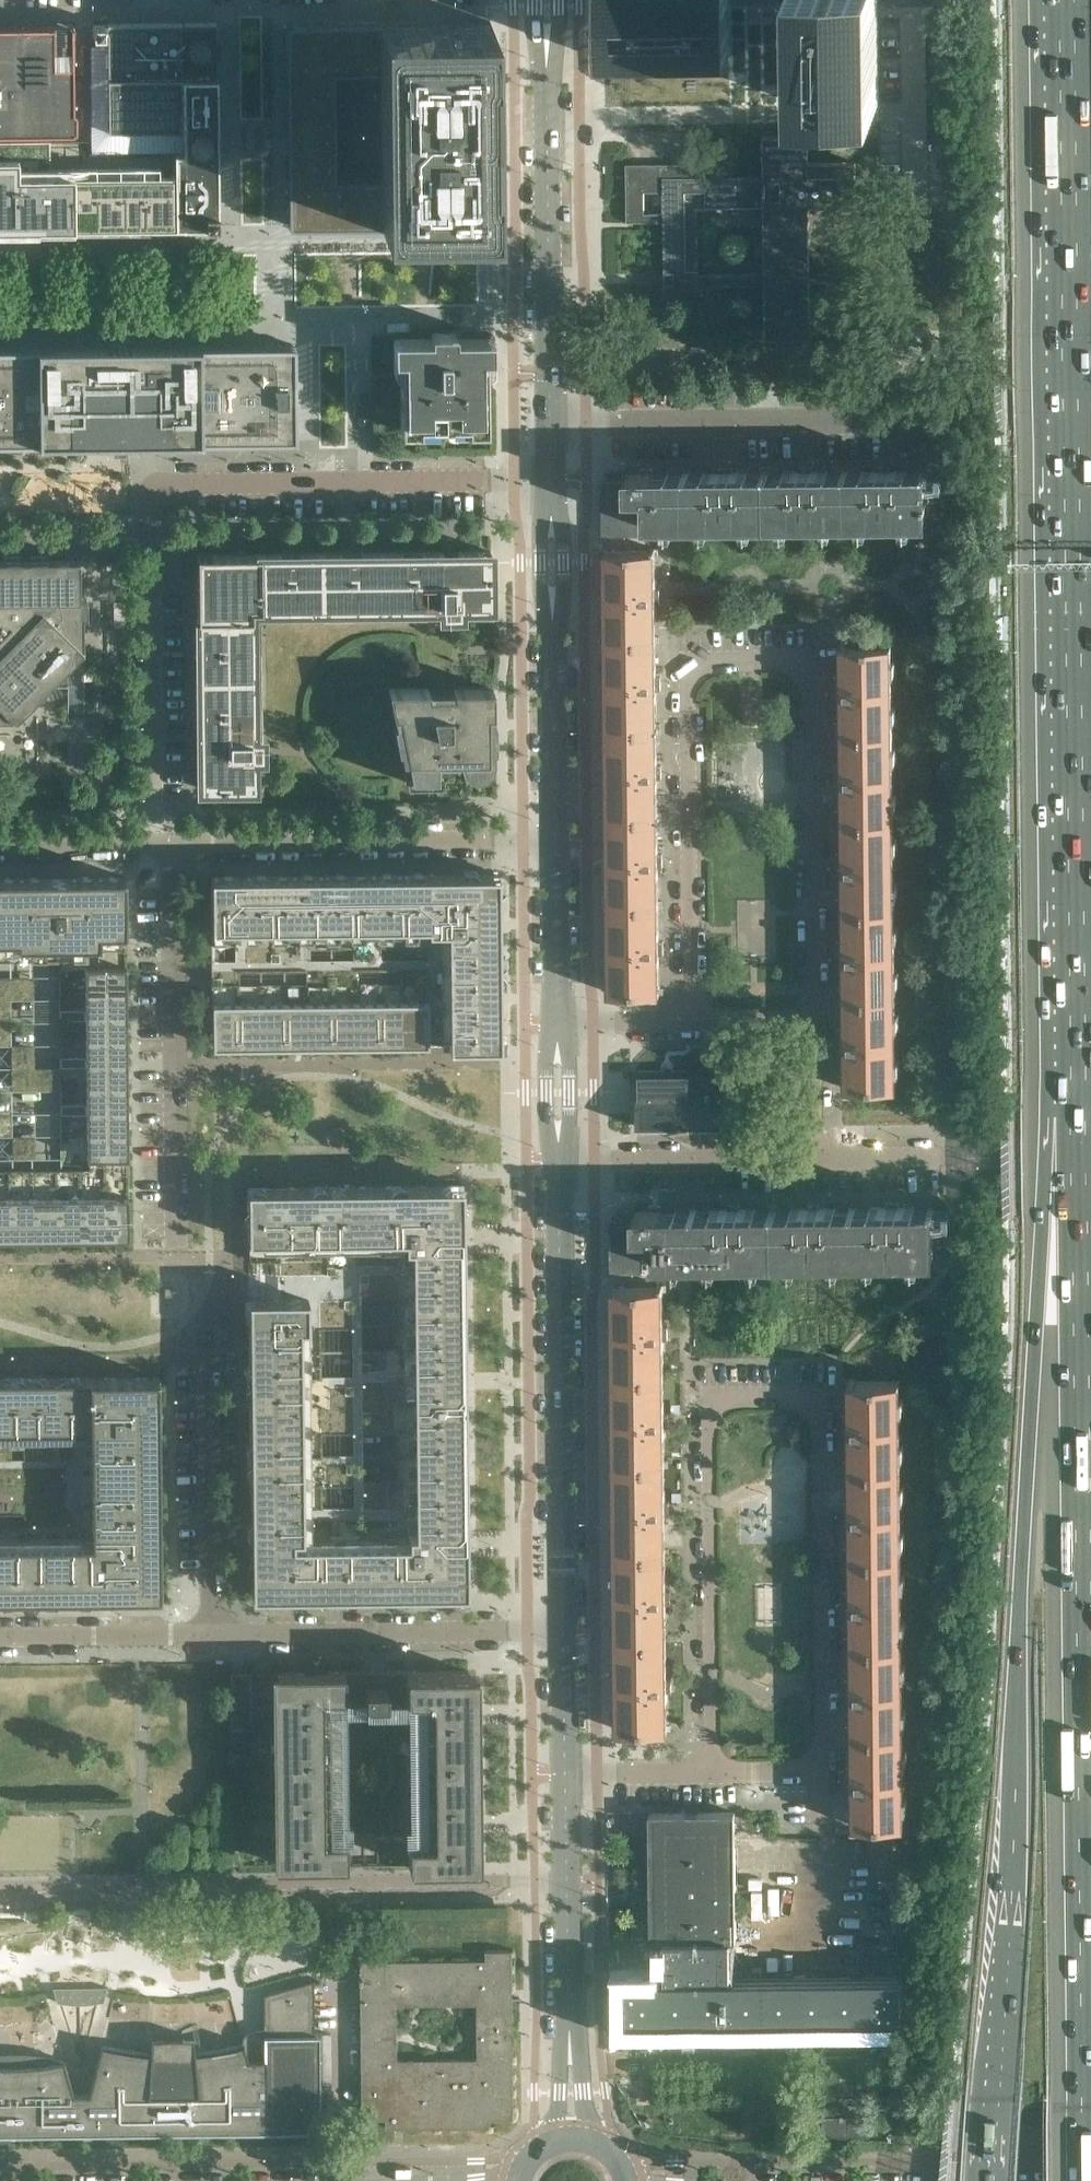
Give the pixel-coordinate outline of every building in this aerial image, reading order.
[(598,57),(728,55),(727,0),(597,0),(598,57)] [(794,102),(877,101),(876,0),(793,0),(794,102)] [(284,23),(286,226),(417,224),(490,223),(488,21),(284,23)] [(175,152),(175,227),(183,227),(183,228),(206,227),(211,227),(219,227),(218,214),(218,204),(217,78),(216,78),(216,75),(217,75),(217,63),(219,61),(221,58),(221,55),(222,52),(222,49),(222,45),(221,42),(220,39),(219,36),(217,22),(185,23),(185,24),(182,24),(182,23),(107,24),(105,25),(104,23),(93,24),(93,35),(104,35),(104,34),(107,34),(108,131),(183,131),(183,152),(175,152)] [(73,55),(72,25),(0,25),(0,133),(73,132),(73,55)] [(627,165),(627,222),(665,221),(665,296),(698,295),(698,284),(766,284),(766,337),(811,337),(810,205),(857,204),(856,162),(809,162),(809,128),(781,128),(781,135),(764,135),(765,176),(694,177),(694,164),(627,165)] [(0,142),(0,229),(50,228),(50,222),(70,222),(70,228),(160,227),(160,173),(141,173),(141,175),(50,176),(49,141),(0,142)] [(487,385),(487,371),(490,371),(492,368),(492,337),(454,338),(454,332),(431,332),(431,338),(394,338),(394,369),(397,372),(400,372),(400,425),(401,425),(401,431),(421,431),(421,425),(421,421),(437,420),(437,425),(451,425),(451,420),(467,420),(467,425),(467,430),(487,430),(487,424),(488,424),(487,385)] [(295,346),(295,344),(111,346),(0,347),(0,443),(64,442),(82,442),(126,442),(296,440),(295,346)] [(925,449),(925,436),(897,436),(897,450),(925,449)] [(948,517),(947,486),(926,486),(925,478),(926,478),(926,472),(927,472),(927,470),(929,470),(929,465),(920,466),(920,470),(891,470),(891,466),(878,466),(879,471),(812,471),(812,467),(800,467),(800,471),(770,472),(770,467),(761,467),(761,472),(732,472),(732,468),(720,468),(720,472),(653,473),(653,468),(641,468),(641,473),(627,473),(627,482),(604,482),(605,533),(647,532),(647,524),(670,524),(670,521),(704,520),(704,523),(749,523),(749,520),(784,520),(784,523),(829,522),(829,519),(863,519),(863,522),(908,522),(908,519),(926,518),(926,517),(948,517)] [(663,777),(663,764),(658,764),(658,762),(657,730),(661,730),(661,723),(657,723),(657,691),(657,688),(662,688),(662,676),(657,676),(657,673),(656,641),(660,641),(660,636),(656,636),(656,604),(656,601),(661,601),(661,588),(656,589),(656,586),(655,556),(659,556),(659,551),(655,551),(655,548),(649,548),(649,550),(605,551),(610,992),(654,992),(654,994),(660,994),(664,994),(664,988),(660,988),(660,956),(660,953),(665,953),(664,940),(660,940),(660,938),(659,906),(663,906),(663,900),(659,900),(659,868),(659,865),(664,865),(663,853),(659,853),(659,850),(658,819),(662,819),(662,812),(658,812),(658,780),(658,777),(663,777)] [(491,613),(491,551),(462,551),(455,550),(450,550),(447,550),(444,551),(443,551),(444,613),(445,614),(447,615),(449,615),(451,615),(453,615),(455,615),(457,614),(459,613),(491,613)] [(381,613),(444,613),(443,551),(351,553),(352,614),(381,614),(381,613)] [(258,614),(257,554),(212,554),(210,553),(208,553),(205,552),(203,553),(201,553),(199,554),(197,554),(197,556),(196,558),(195,560),(195,562),(195,563),(196,566),(196,568),(197,569),(197,614),(258,614)] [(259,647),(259,615),(291,615),(290,553),(257,554),(258,614),(197,614),(198,647),(259,647)] [(321,614),(320,553),(290,553),(291,615),(321,614)] [(352,614),(351,553),(320,553),(321,614),(352,614)] [(83,616),(87,616),(87,599),(80,599),(80,560),(47,561),(47,556),(31,556),(31,561),(21,561),(21,556),(5,556),(5,561),(0,561),(0,719),(16,719),(83,650),(83,616)] [(893,732),(892,645),(892,644),(848,644),(848,642),(842,642),(838,642),(838,648),(842,648),(842,680),(841,680),(841,683),(837,683),(837,696),(841,696),(841,698),(842,698),(842,730),(839,730),(839,733),(893,732)] [(260,676),(259,647),(198,647),(198,677),(259,676),(260,676)] [(260,708),(259,676),(198,677),(198,708),(260,708)] [(495,747),(494,721),(493,721),(492,687),(453,688),(428,688),(429,693),(430,734),(430,781),(434,781),(434,785),(466,784),(466,785),(494,784),(493,768),(493,747),(495,747)] [(429,693),(428,688),(388,688),(393,713),(393,714),(395,722),(393,722),(396,735),(430,734),(429,693)] [(199,740),(260,739),(260,708),(198,708),(199,736),(199,740)] [(894,820),(893,732),(839,733),(839,736),(842,736),(843,768),(842,768),(842,770),(838,771),(838,783),(842,783),(842,786),(843,786),(843,818),(840,818),(840,821),(894,820)] [(430,781),(430,734),(396,735),(398,748),(400,747),(402,756),(401,756),(406,782),(430,781)] [(261,787),(261,754),(261,752),(262,751),(262,749),(262,747),(262,745),(262,743),(261,741),(260,739),(199,740),(199,736),(198,739),(198,742),(197,747),(197,751),(198,754),(199,759),(199,788),(261,787)] [(895,909),(894,820),(840,821),(840,824),(843,824),(844,856),(843,856),(843,859),(839,859),(839,871),(843,871),(843,874),(844,874),(844,883),(844,906),(841,906),(841,910),(895,909)] [(499,913),(498,873),(430,874),(211,876),(212,1002),(212,1035),(212,1047),(236,1046),(367,1045),(448,1044),(448,1047),(500,1046),(499,913)] [(17,939),(17,944),(87,944),(87,965),(87,966),(126,966),(126,962),(125,876),(0,878),(0,939),(17,939)] [(896,997),(895,909),(841,910),(841,913),(844,913),(845,945),(844,945),(844,948),(840,948),(840,960),(844,960),(844,963),(845,963),(845,995),(842,995),(842,998),(896,997)] [(126,980),(126,966),(87,966),(87,965),(85,965),(85,990),(126,989),(126,986),(126,980)] [(127,1004),(126,989),(85,990),(85,1008),(85,1013),(127,1013),(127,1009),(127,1004)] [(897,1085),(896,997),(842,998),(842,1000),(845,1000),(845,1032),(845,1035),(841,1035),(841,1048),(845,1048),(845,1050),(846,1050),(846,1082),(843,1082),(843,1088),(847,1088),(853,1088),(853,1086),(897,1085)] [(86,1018),(85,1013),(85,1008),(73,1009),(73,1018),(86,1018)] [(73,1018),(73,1009),(60,1009),(60,1018),(73,1018)] [(127,1028),(127,1013),(85,1013),(86,1018),(86,1037),(127,1036),(127,1033),(127,1028)] [(127,1051),(127,1036),(86,1037),(86,1056),(86,1060),(127,1060),(127,1057),(127,1051)] [(73,1065),(73,1056),(61,1056),(61,1066),(73,1065)] [(86,1060),(86,1056),(73,1056),(73,1065),(86,1065),(86,1060)] [(726,1125),(726,1057),(705,1058),(705,1067),(690,1067),(691,1071),(637,1071),(637,1126),(675,1125),(691,1129),(691,1132),(693,1132),(693,1128),(692,1125),(726,1125)] [(127,1075),(127,1060),(86,1060),(86,1065),(86,1084),(127,1084),(127,1080),(127,1075)] [(128,1099),(127,1084),(86,1084),(86,1103),(86,1108),(128,1107),(128,1104),(128,1099)] [(74,1113),(74,1103),(61,1103),(61,1113),(74,1113)] [(87,1113),(86,1108),(86,1103),(74,1103),(74,1113),(87,1113)] [(128,1122),(128,1107),(86,1108),(87,1113),(87,1131),(128,1131),(128,1127),(128,1122)] [(128,1146),(128,1131),(87,1131),(87,1157),(91,1157),(91,1155),(128,1155),(128,1151),(128,1146)] [(129,1187),(128,1167),(128,1162),(128,1155),(91,1155),(91,1157),(91,1187),(129,1187)] [(464,1296),(462,1185),(247,1187),(247,1227),(248,1227),(248,1256),(248,1259),(249,1259),(249,1273),(259,1273),(267,1273),(268,1297),(259,1297),(249,1297),(248,1297),(249,1350),(249,1379),(249,1404),(251,1511),(251,1533),(251,1562),(252,1594),(330,1593),(412,1592),(467,1592),(466,1537),(464,1296)] [(80,1239),(80,1195),(56,1196),(56,1239),(61,1239),(66,1239),(80,1239)] [(104,1239),(103,1195),(80,1195),(80,1239),(84,1239),(90,1239),(104,1239)] [(129,1238),(129,1195),(103,1195),(104,1239),(108,1238),(113,1238),(129,1238)] [(9,1196),(0,1196),(0,1240),(9,1239),(9,1196)] [(33,1239),(32,1196),(9,1196),(9,1239),(14,1239),(19,1239),(33,1239)] [(56,1239),(56,1196),(32,1196),(33,1239),(37,1239),(43,1239),(56,1239)] [(934,1255),(934,1220),(933,1214),(934,1214),(934,1208),(935,1208),(935,1206),(936,1206),(936,1202),(928,1202),(928,1206),(899,1207),(899,1202),(886,1203),(886,1207),(820,1208),(820,1203),(807,1204),(808,1208),(778,1208),(778,1204),(769,1204),(769,1208),(740,1209),(740,1204),(728,1205),(728,1209),(661,1210),(661,1205),(649,1206),(649,1210),(635,1210),(635,1219),(636,1230),(655,1230),(655,1261),(678,1261),(678,1258),(712,1257),(712,1260),(757,1260),(757,1257),(792,1257),(792,1260),(837,1259),(837,1256),(871,1256),(871,1259),(916,1258),(916,1255),(934,1255)] [(655,1261),(655,1230),(636,1230),(635,1219),(612,1219),(613,1270),(655,1270),(655,1261)] [(670,1514),(670,1501),(666,1502),(666,1499),(665,1499),(665,1467),(668,1467),(668,1460),(665,1460),(664,1428),(665,1428),(665,1425),(669,1425),(669,1413),(665,1413),(665,1410),(664,1410),(664,1378),(667,1378),(667,1371),(664,1371),(663,1341),(664,1341),(664,1338),(668,1338),(668,1326),(664,1326),(664,1323),(663,1323),(663,1291),(666,1291),(666,1285),(663,1285),(657,1285),(657,1287),(613,1288),(617,1729),(661,1729),(661,1731),(667,1731),(671,1730),(671,1724),(668,1724),(667,1693),(668,1693),(668,1690),(672,1690),(672,1677),(668,1678),(668,1675),(667,1675),(667,1643),(670,1643),(670,1637),(667,1637),(666,1605),(667,1605),(667,1603),(671,1603),(671,1590),(667,1590),(667,1587),(666,1587),(666,1555),(669,1555),(669,1549),(666,1549),(665,1517),(666,1517),(666,1514),(670,1514)] [(159,1434),(158,1405),(158,1376),(0,1378),(0,1597),(95,1596),(124,1595),(160,1595),(159,1434)] [(901,1469),(900,1384),(900,1381),(856,1381),(856,1379),(849,1379),(846,1379),(846,1385),(849,1385),(850,1417),(849,1417),(849,1420),(845,1420),(845,1432),(849,1432),(849,1435),(850,1435),(850,1467),(847,1467),(847,1470),(901,1469)] [(902,1557),(901,1469),(847,1470),(847,1473),(850,1473),(851,1505),(850,1505),(850,1507),(846,1507),(846,1520),(850,1520),(850,1522),(851,1522),(851,1554),(848,1554),(848,1558),(902,1557)] [(903,1646),(902,1557),(848,1558),(848,1561),(851,1561),(852,1593),(851,1593),(851,1596),(847,1596),(847,1608),(851,1608),(851,1611),(852,1611),(852,1643),(849,1643),(849,1646),(903,1646)] [(904,1734),(903,1646),(849,1646),(849,1650),(852,1650),(853,1682),(852,1682),(852,1684),(848,1684),(848,1697),(852,1697),(852,1699),(853,1699),(853,1731),(850,1731),(850,1734),(904,1734)] [(470,1861),(468,1670),(431,1670),(431,1669),(375,1670),(375,1695),(412,1694),(414,1838),(408,1838),(408,1863),(433,1863),(433,1862),(470,1861)] [(375,1695),(375,1670),(324,1670),(324,1671),(278,1672),(278,1696),(280,1864),(325,1863),(326,1864),(347,1864),(346,1839),(341,1839),(339,1695),(375,1695)] [(253,1692),(251,1672),(238,1673),(240,1693),(253,1692)] [(905,1822),(904,1734),(850,1734),(850,1737),(853,1737),(853,1769),(853,1772),(849,1772),(849,1784),(853,1784),(853,1787),(854,1787),(854,1819),(850,1819),(851,1825),(854,1825),(861,1825),(861,1823),(905,1822)] [(903,2020),(902,1977),(731,1979),(731,1954),(745,1954),(745,1967),(839,1967),(839,1953),(898,1953),(898,1859),(865,1859),(866,1907),(758,1908),(758,1940),(736,1940),(735,1812),(650,1813),(651,1941),(664,1941),(665,1954),(654,1954),(654,1967),(665,1967),(665,1980),(624,1980),(625,2023),(626,2023),(626,2051),(738,2049),(738,2022),(829,2021),(829,2052),(823,2052),(823,2073),(822,2073),(822,2074),(823,2074),(824,2092),(822,2092),(822,2094),(824,2094),(824,2112),(822,2112),(822,2113),(824,2113),(824,2133),(871,2133),(870,2113),(872,2113),(872,2111),(870,2111),(870,2093),(872,2093),(872,2092),(870,2092),(870,2073),(872,2073),(871,2072),(870,2072),(870,2052),(863,2052),(863,2020),(903,2020)] [(385,2118),(385,2127),(488,2126),(488,2117),(512,2117),(511,2033),(510,1950),(484,1950),(484,1959),(385,1960),(385,1951),(359,1951),(361,2118),(385,2118)] [(319,2034),(314,2034),(314,1979),(313,1979),(263,1993),(264,2026),(249,2030),(248,2031),(246,2032),(245,2033),(244,2035),(243,2036),(242,2038),(242,2040),(243,2043),(231,2046),(219,2048),(207,2050),(195,2052),(193,2037),(185,2036),(172,2036),(160,2036),(151,2037),(150,2052),(141,2051),(126,2049),(111,2046),(101,2044),(89,2093),(74,2093),(64,2059),(39,2063),(38,2057),(31,2057),(20,2056),(10,2056),(3,2056),(0,2056),(0,2132),(315,2129),(315,2128),(320,2128),(319,2034)] [(103,2001),(107,1986),(53,1987),(57,2001),(61,2002),(68,2003),(73,2004),(80,2004),(88,2003),(93,2003),(99,2002),(103,2001)]
